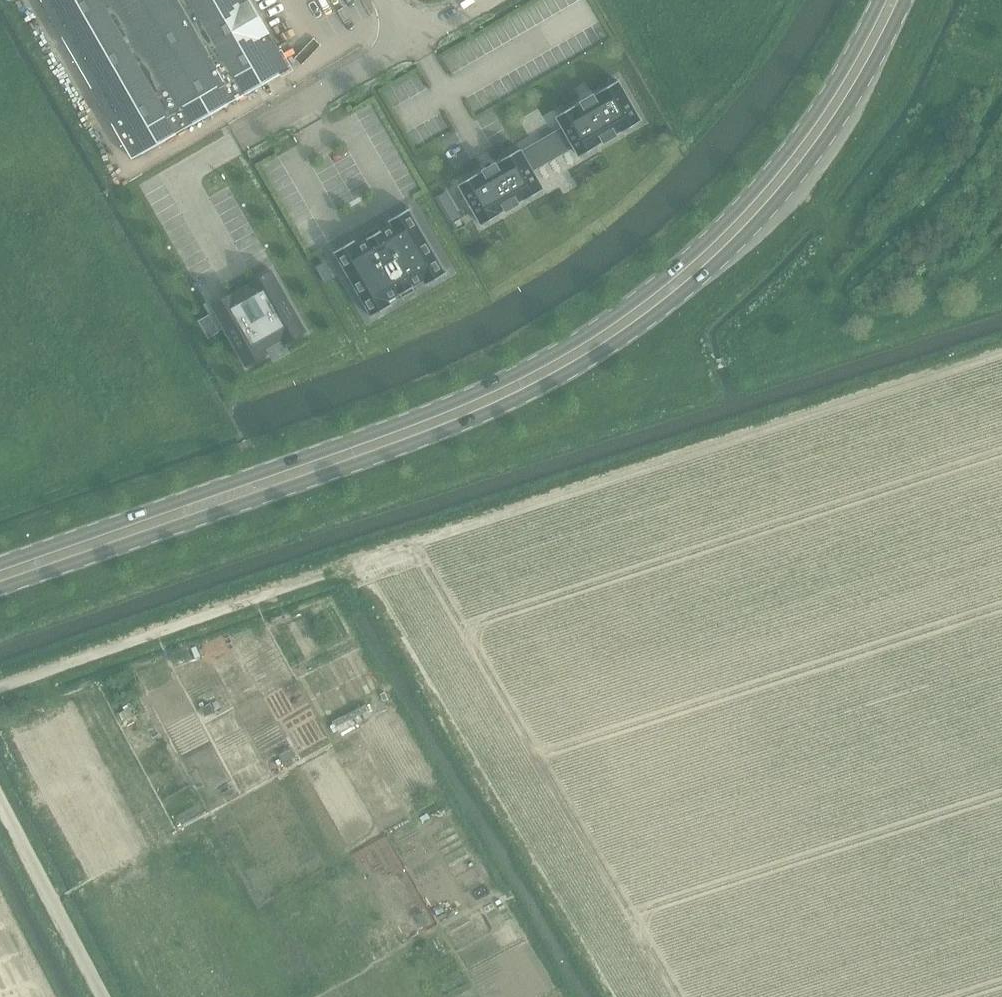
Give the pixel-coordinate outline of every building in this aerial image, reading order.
[(133,158),(289,70),(249,0),(43,0),(133,158)] [(556,116),(564,131),(523,154),(531,170),(573,146),(580,157),(598,147),(597,145),(603,142),(604,144),(616,137),(615,135),(621,132),(622,134),(641,123),(617,81),(599,92),(600,94),(594,97),(593,95),(580,102),(581,104),(575,107),(574,105),(556,116)] [(458,183),(481,225),(500,214),(499,212),(505,209),(506,211),(518,204),(517,202),(523,199),(524,201),(543,190),(531,170),(523,154),(519,149),(501,159),(502,161),(496,164),(495,162),(482,169),(483,171),(477,175),(476,173),(458,183)] [(392,304),(391,303),(390,304),(388,300),(399,293),(401,297),(400,298),(401,299),(416,290),(416,289),(415,289),(412,286),(424,279),(426,283),(425,284),(425,285),(446,273),(446,271),(445,272),(408,210),(410,209),(409,208),(388,220),(389,221),(390,220),(392,224),(381,231),(378,227),(380,226),(379,225),(363,234),(364,235),(365,235),(367,239),(356,245),(354,241),(355,241),(354,239),(333,252),(334,253),(335,252),(371,315),(370,315),(371,316),(392,304)] [(306,332),(270,270),(249,282),(252,287),(235,297),(232,292),(211,304),(247,366),(267,354),(265,349),(282,339),(284,344),(306,332)] [(207,702),(198,707),(203,715),(212,710),(207,702)] [(127,706),(116,712),(121,720),(132,714),(127,706)] [(288,748),(278,754),(282,762),(292,756),(288,748)] [(230,786),(220,792),(224,798),(234,792),(230,786)]
